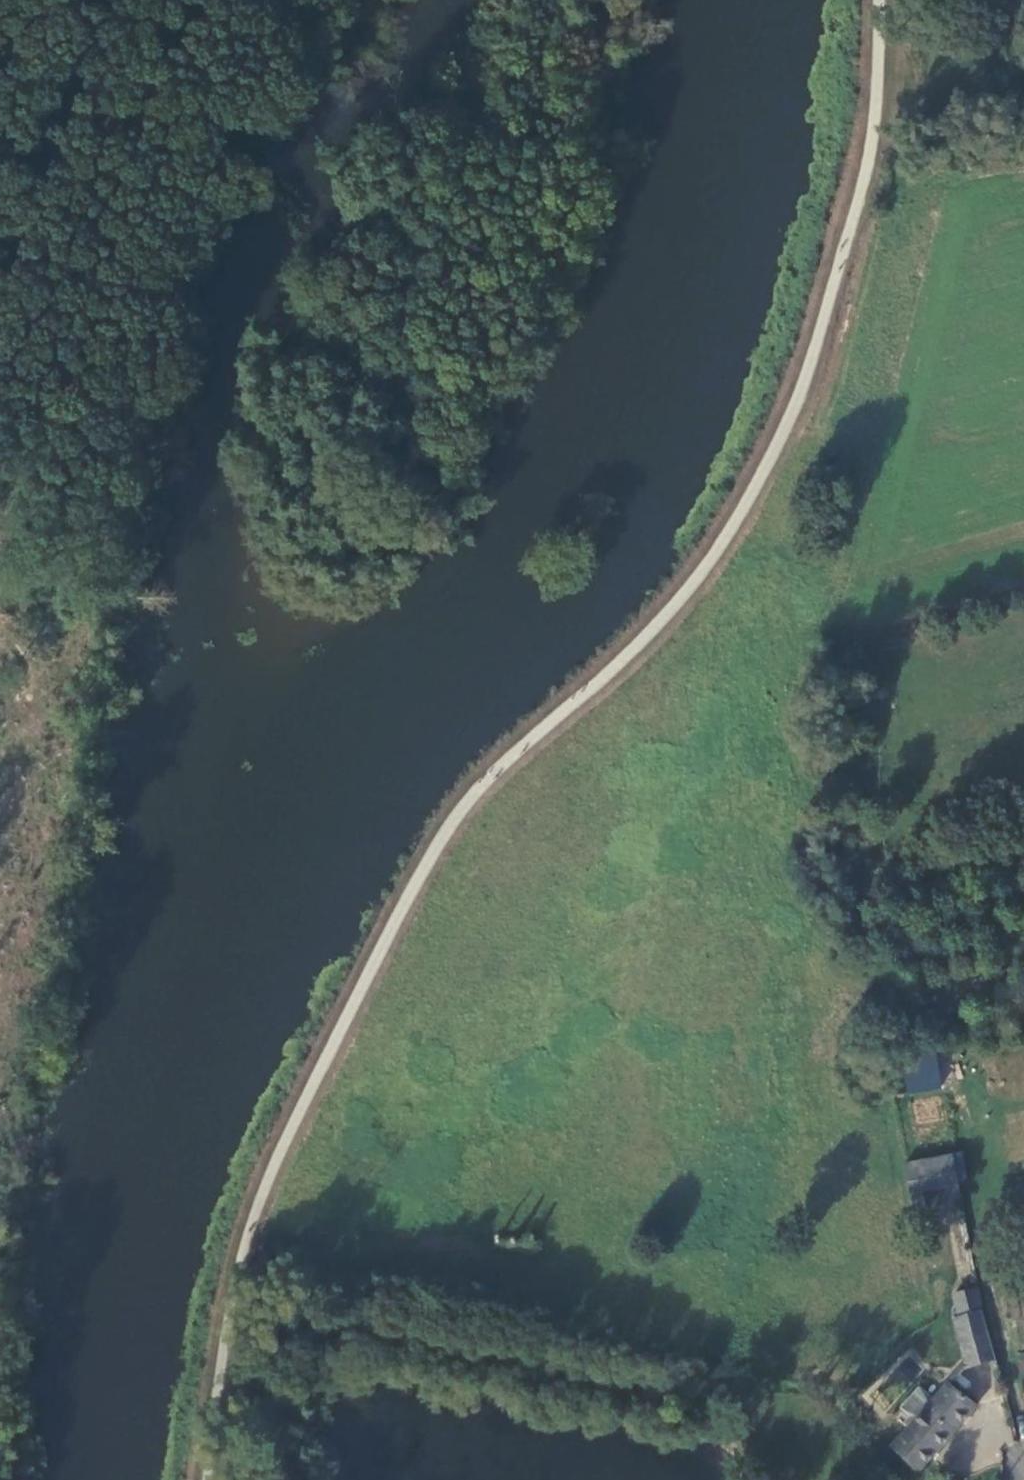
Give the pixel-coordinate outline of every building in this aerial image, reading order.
[(934,1046),(900,1052),(907,1093),(942,1086),(934,1046)] [(911,1197),(959,1187),(954,1159),(905,1168),(911,1197)] [(958,1299),(962,1321),(982,1317),(978,1296),(958,1299)] [(996,1368),(986,1317),(982,1317),(962,1321),(955,1323),(965,1374),(996,1368)] [(892,1454),(918,1479),(919,1479),(977,1414),(949,1389),(933,1407),(918,1394),(900,1416),(910,1424),(903,1431),(908,1436),(892,1454)]
